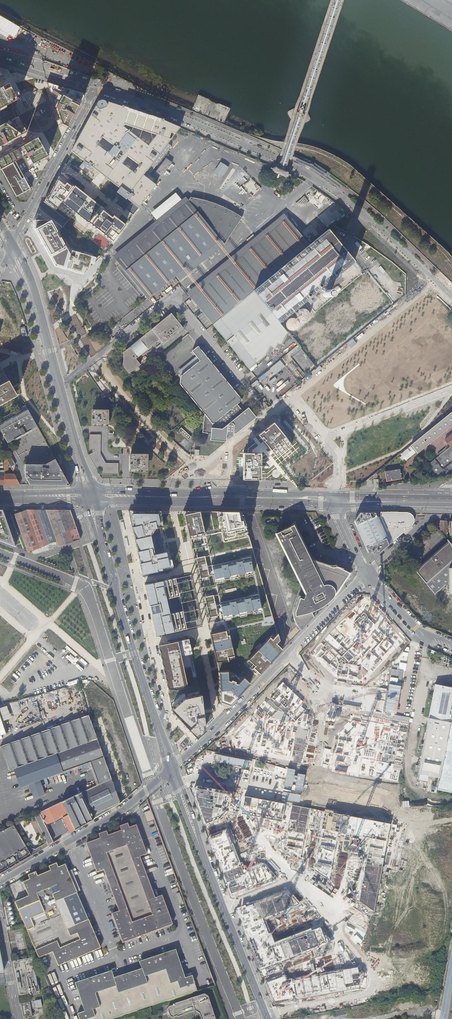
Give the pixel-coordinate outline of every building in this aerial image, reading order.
[(13,37),(19,27),(0,16),(0,29),(13,37)] [(89,170),(92,167),(121,189),(118,192),(139,207),(156,185),(143,175),(171,138),(169,137),(172,131),(175,133),(180,127),(165,121),(102,100),(98,101),(71,151),(84,161),(81,164),(89,170)] [(172,161),(166,157),(154,173),(160,178),(172,161)] [(15,161),(1,169),(16,196),(30,189),(15,161)] [(223,177),(229,167),(221,162),(215,172),(223,177)] [(285,176),(288,171),(275,166),(272,171),(285,176)] [(103,255),(121,230),(105,217),(108,214),(109,213),(97,203),(96,205),(94,208),(71,190),(73,187),(75,185),(62,175),(59,180),(56,178),(40,209),(52,218),(73,235),(90,248),(95,252),(101,257),(103,255)] [(96,205),(73,187),(71,190),(94,208),(96,205)] [(191,198),(188,201),(224,245),(242,217),(224,207),(210,201),(191,198)] [(224,245),(188,201),(116,261),(147,300),(175,277),(179,281),(185,276),(190,273),(194,269),(199,265),(204,261),(224,245)] [(37,214),(34,221),(34,230),(55,268),(83,275),(85,268),(88,269),(90,264),(94,265),(96,258),(92,257),(93,255),(69,247),(58,229),(57,230),(51,221),(48,223),(37,214)] [(121,230),(124,227),(108,214),(105,217),(121,230)] [(287,219),(191,298),(212,324),(253,291),(309,245),(287,219)] [(309,245),(253,291),(279,323),(304,303),(307,307),(350,271),(348,269),(355,263),(328,230),(327,230),(309,245)] [(288,333),(279,323),(253,291),(213,324),(249,369),(264,357),(270,346),(275,349),(277,344),(282,345),(288,333)] [(312,315),(312,314),(312,313),(312,311),(311,310),(310,309),(309,308),(308,307),(307,307),(305,307),(304,307),(303,307),(302,308),(301,309),(300,309),(300,310),(299,311),(299,312),(299,314),(299,315),(299,316),(299,317),(300,318),(301,319),(302,319),(303,320),(304,320),(305,320),(306,320),(308,320),(309,320),(310,319),(310,318),(311,317),(312,316),(312,315)] [(182,329),(170,314),(123,353),(124,358),(123,362),(122,366),(129,375),(140,365),(136,360),(160,340),(163,345),(182,329)] [(299,326),(299,324),(299,323),(298,322),(298,321),(297,320),(296,319),(295,318),(294,318),(293,318),(292,318),(291,318),(289,318),(288,319),(287,320),(287,321),(286,322),(286,323),(285,324),(285,325),(286,326),(286,327),(287,328),(288,329),(288,330),(290,331),(291,331),(292,331),(293,331),(294,331),(295,330),(296,330),(297,329),(298,328),(298,327),(299,326)] [(269,405),(318,368),(300,345),(251,382),(259,393),(263,391),(265,394),(262,396),(269,405)] [(236,434),(256,417),(248,407),(243,411),(237,404),(242,400),(198,347),(192,352),(200,361),(180,377),(179,384),(204,414),(202,433),(210,434),(210,441),(225,442),(226,435),(226,433),(233,433),(236,434)] [(16,396),(0,366),(0,406),(16,396)] [(38,426),(37,425),(26,405),(0,419),(0,427),(8,442),(38,426)] [(109,409),(92,409),(92,426),(109,426),(109,409)] [(411,445),(417,453),(451,425),(451,411),(411,445)] [(292,444),(274,422),(259,435),(276,455),(292,444)] [(180,426),(176,431),(178,433),(180,431),(188,439),(191,436),(180,426)] [(103,473),(118,474),(118,463),(106,463),(100,453),(101,434),(90,434),(90,449),(94,449),(94,451),(89,454),(96,467),(99,465),(103,468),(103,473)] [(445,439),(451,446),(426,465),(435,478),(437,480),(451,468),(451,434),(445,439)] [(411,446),(401,454),(406,460),(415,452),(411,446)] [(148,454),(130,453),(130,471),(148,471),(148,454)] [(262,480),(262,454),(244,454),(244,480),(262,480)] [(11,456),(8,458),(14,471),(16,464),(11,456)] [(25,476),(30,484),(70,485),(55,459),(48,463),(48,464),(26,464),(25,476)] [(5,475),(5,484),(20,484),(14,474),(8,473),(8,464),(5,464),(5,470),(5,475)] [(400,469),(385,471),(386,481),(401,478),(400,469)] [(373,487),(378,487),(378,479),(377,479),(377,477),(374,477),(373,475),(363,483),(358,487),(373,488),(373,487)] [(0,509),(0,539),(15,544),(3,509),(0,509)] [(81,539),(71,510),(27,510),(15,515),(17,521),(14,523),(17,532),(21,531),(22,535),(19,536),(20,543),(25,542),(28,551),(29,551),(45,546),(47,550),(81,539)] [(164,527),(160,511),(128,511),(143,575),(173,568),(169,552),(154,555),(148,530),(164,527)] [(189,538),(204,535),(198,512),(186,512),(187,514),(184,515),(186,526),(187,529),(189,538)] [(223,542),(248,536),(240,512),(216,512),(223,542)] [(388,546),(376,518),(374,513),(359,513),(354,521),(365,546),(368,553),(377,555),(388,546)] [(388,546),(403,533),(403,528),(409,527),(410,526),(411,524),(413,520),(411,517),(407,514),(381,513),(381,516),(376,518),(388,546)] [(329,602),(333,597),(335,594),(334,590),(333,588),(330,586),(326,585),(323,586),(310,560),(293,525),(275,534),(302,589),(299,596),(298,596),(293,612),(293,616),(311,611),(319,608),(329,602)] [(449,542),(435,554),(437,556),(426,566),(424,564),(415,572),(435,594),(449,582),(448,567),(451,567),(451,545),(449,542)] [(45,546),(29,551),(36,554),(47,550),(45,546)] [(437,556),(435,554),(424,564),(426,566),(437,556)] [(252,570),(249,561),(242,563),(241,560),(234,562),(235,564),(227,566),(226,564),(220,565),(220,567),(211,569),(214,578),(222,576),(222,578),(229,576),(229,575),(237,573),(237,574),(244,573),(244,572),(252,570)] [(335,594),(333,597),(350,572),(311,560),(323,586),(326,585),(330,586),(333,588),(334,590),(335,594)] [(179,594),(175,578),(166,580),(154,582),(154,584),(153,584),(152,583),(145,584),(149,605),(150,605),(152,614),(151,614),(156,635),(164,633),(163,631),(165,631),(165,633),(186,628),(183,611),(169,614),(165,597),(179,594)] [(260,606),(258,597),(250,599),(249,597),(243,599),(243,601),(235,602),(235,600),(228,602),(228,604),(220,606),(222,615),(230,613),(231,614),(238,613),(237,612),(245,610),(245,611),(252,609),(252,608),(260,606)] [(311,611),(293,616),(295,621),(298,626),(302,629),(314,617),(311,611)] [(226,635),(225,631),(211,634),(214,647),(215,651),(217,659),(228,659),(227,656),(233,654),(228,635),(226,635)] [(251,668),(257,674),(282,649),(275,643),(279,639),(272,633),(248,658),(255,664),(251,668)] [(191,647),(188,638),(184,639),(182,640),(158,645),(168,687),(175,688),(187,686),(180,655),(192,652),(191,651),(191,647)] [(410,656),(408,668),(416,669),(418,657),(410,656)] [(397,691),(406,691),(406,666),(396,666),(397,691)] [(220,690),(221,702),(228,705),(250,682),(243,676),(237,682),(235,681),(235,680),(231,678),(230,680),(228,679),(227,670),(219,670),(219,682),(220,690)] [(175,688),(168,687),(171,712),(184,700),(201,695),(198,684),(187,686),(175,688)] [(434,685),(428,719),(451,722),(440,778),(440,779),(438,789),(451,792),(451,688),(434,685)] [(203,709),(201,695),(184,700),(171,712),(198,737),(207,730),(205,724),(203,712),(203,709)] [(20,787),(104,757),(89,716),(1,747),(9,771),(13,770),(17,781),(18,781),(20,787)] [(451,722),(428,719),(418,774),(440,778),(451,722)] [(62,818),(69,833),(120,804),(111,778),(40,813),(46,826),(62,818)] [(154,821),(151,811),(143,813),(147,823),(154,821)] [(47,844),(48,844),(53,841),(46,826),(40,813),(34,815),(47,844)] [(32,858),(16,824),(14,824),(0,831),(0,873),(32,858)] [(136,825),(129,828),(121,831),(108,836),(100,839),(86,844),(96,873),(104,870),(119,911),(112,914),(122,943),(173,924),(162,896),(155,898),(140,857),(147,854),(136,825)] [(29,896),(15,902),(39,958),(52,952),(59,965),(101,948),(88,919),(75,925),(64,899),(77,893),(65,864),(58,867),(50,871),(38,876),(29,880),(23,882),(29,896)] [(80,1018),(112,1018),(197,991),(192,975),(185,977),(176,949),(139,961),(142,968),(114,977),(112,970),(76,982),(85,1011),(78,1013),(80,1018)] [(19,996),(39,992),(32,958),(13,962),(19,996)] [(167,1010),(169,1017),(171,1018),(177,1017),(195,1011),(199,1014),(201,1018),(215,1018),(207,997),(203,995),(173,1005),(173,1006),(168,1008),(167,1010)] [(42,999),(32,1001),(33,1008),(43,1006),(42,999)] [(24,1018),(32,1017),(29,1002),(21,1004),(24,1018)]
